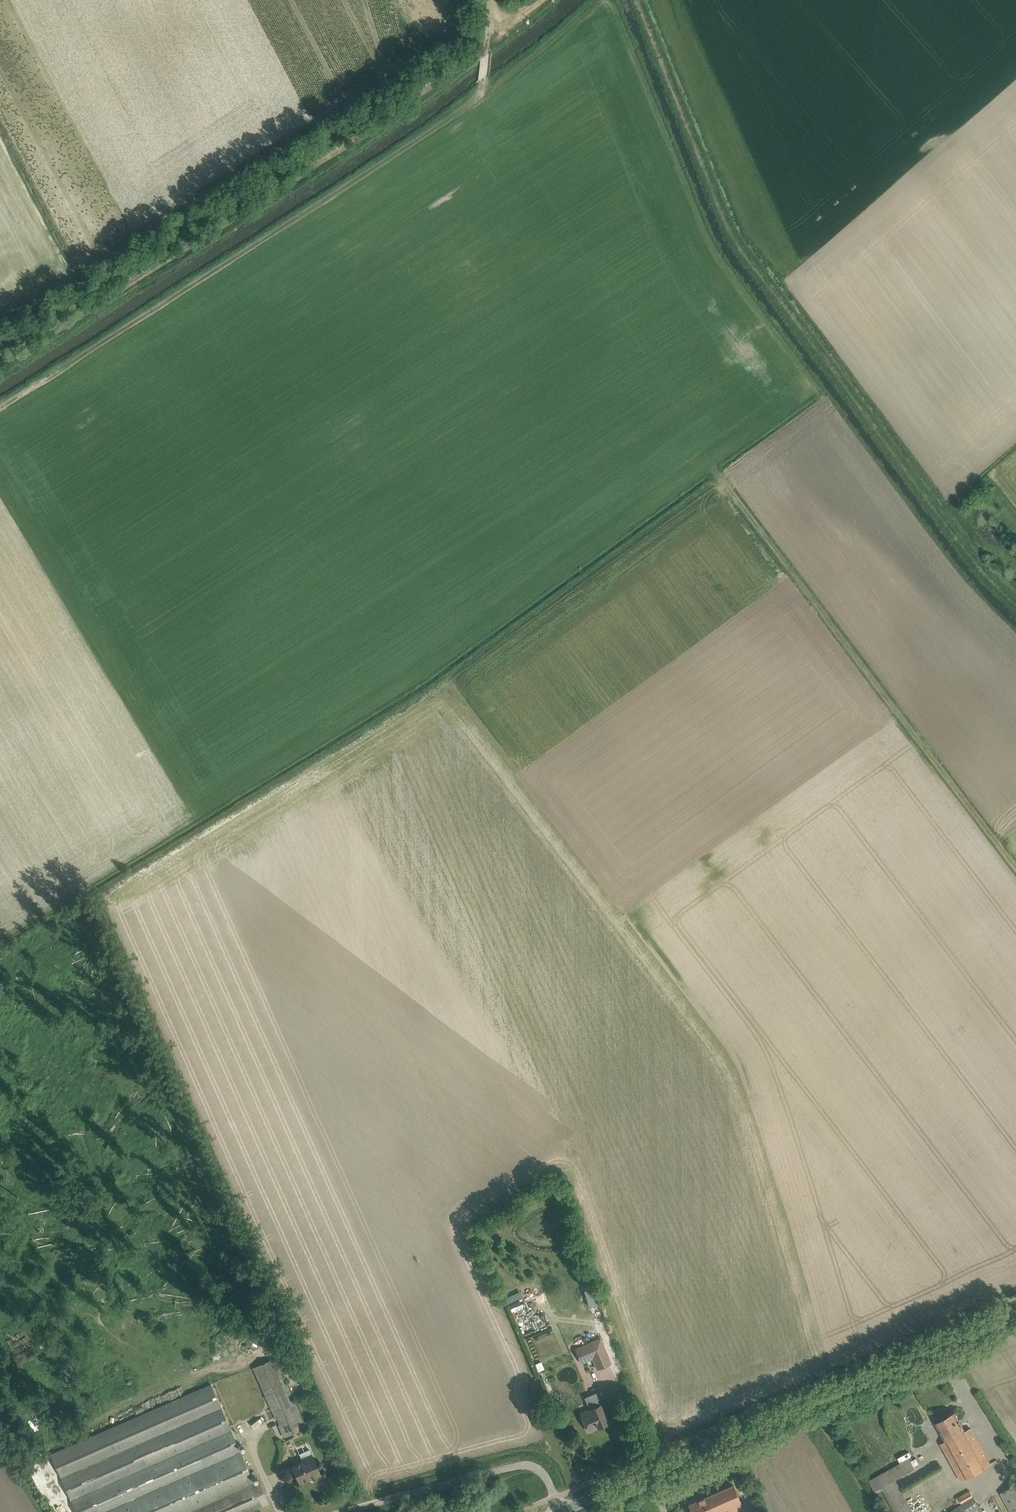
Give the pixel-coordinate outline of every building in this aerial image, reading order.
[(597,1303),(592,1287),(583,1289),(588,1306),(597,1303)] [(601,1337),(576,1348),(582,1363),(593,1358),(597,1369),(612,1363),(601,1337)] [(253,1367),(284,1436),(306,1427),(276,1357),(253,1367)] [(78,1511),(247,1511),(270,1502),(266,1493),(259,1480),(254,1482),(231,1429),(209,1379),(50,1448),(72,1499),(78,1511)] [(590,1409),(581,1412),(585,1421),(589,1430),(609,1422),(601,1404),(600,1404),(598,1399),(602,1397),(599,1391),(585,1397),(590,1409)] [(936,1422),(947,1441),(941,1444),(961,1480),(991,1464),(971,1428),(965,1431),(955,1412),(936,1422)] [(297,1473),(301,1482),(321,1473),(315,1461),(313,1457),(293,1465),(297,1473)] [(895,1479),(915,1468),(910,1458),(869,1481),(875,1491),(882,1487),(897,1511),(913,1511),(895,1479)] [(1013,1511),(1015,1511),(1015,1482),(1002,1490),(1013,1511)] [(745,1510),(740,1501),(741,1501),(733,1484),(689,1504),(693,1511),(741,1511),(745,1510)] [(959,1496),(962,1503),(974,1497),(970,1490),(959,1496)]
